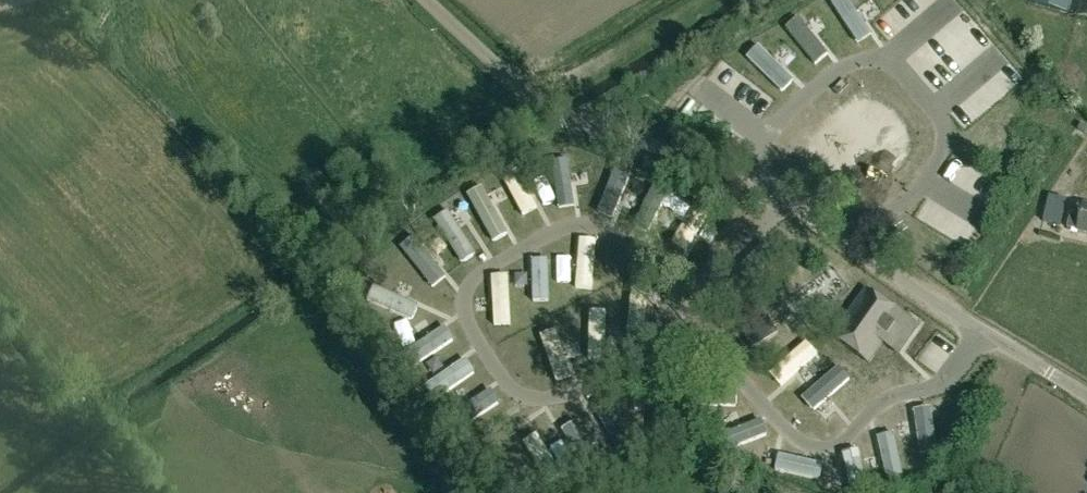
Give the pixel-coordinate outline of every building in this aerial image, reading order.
[(802,7),(825,49),(841,41),(818,0),(816,0),(802,7)] [(868,27),(883,18),(873,0),(853,0),(868,27)] [(1077,14),(1080,0),(1031,0),(1030,2),(1077,14)] [(1077,14),(1076,17),(1086,19),(1086,0),(1080,0),(1077,14)] [(1006,49),(994,66),(1012,79),(1024,63),(1006,49)] [(737,54),(730,69),(773,90),(781,74),(737,54)] [(1053,92),(1047,84),(1039,91),(1046,99),(1053,92)] [(530,149),(515,158),(540,199),(554,190),(530,149)] [(631,155),(618,201),(635,206),(648,160),(631,155)] [(491,172),(477,182),(504,222),(518,212),(491,172)] [(708,176),(682,217),(696,226),(723,186),(708,176)] [(457,195),(443,206),(471,244),(486,234),(457,195)] [(1059,225),(1065,200),(1049,196),(1043,221),(1059,225)] [(1077,232),(1086,235),(1086,205),(1084,204),(1081,217),(1070,215),(1067,228),(1078,231),(1077,232)] [(428,217),(413,227),(442,266),(456,255),(428,217)] [(576,229),(558,229),(558,277),(576,277),(576,229)] [(400,237),(386,247),(415,286),(428,276),(429,275),(400,237)] [(518,252),(518,301),(536,300),(536,252),(518,252)] [(832,336),(869,363),(883,343),(897,354),(917,326),(865,289),(854,305),(847,299),(858,284),(829,263),(808,291),(805,289),(797,301),(810,310),(816,302),(830,312),(833,307),(846,316),(832,336)] [(357,279),(349,285),(378,323),(392,312),(363,274),(357,279)] [(514,315),(499,328),(515,345),(529,331),(514,315)] [(594,317),(566,356),(580,367),(608,327),(594,317)] [(773,317),(765,321),(744,334),(754,351),(783,334),(773,317)] [(430,322),(392,350),(402,364),(440,336),(430,322)] [(816,342),(787,380),(801,391),(830,352),(816,342)] [(458,360),(419,389),(429,403),(468,374),(458,360)] [(846,362),(818,401),(832,411),(860,372),(846,362)] [(485,393),(446,422),(458,436),(495,406),(485,393)] [(890,416),(876,427),(908,463),(921,451),(890,416)] [(744,426),(727,430),(739,476),(755,472),(744,426)] [(570,441),(556,450),(580,491),(595,482),(570,441)] [(855,457),(885,492),(887,492),(899,483),(869,446),(855,457)] [(769,448),(765,466),(812,476),(816,459),(769,448)] [(525,468),(539,492),(559,492),(540,459),(525,468)] [(833,488),(837,492),(861,492),(846,476),(833,488)]
